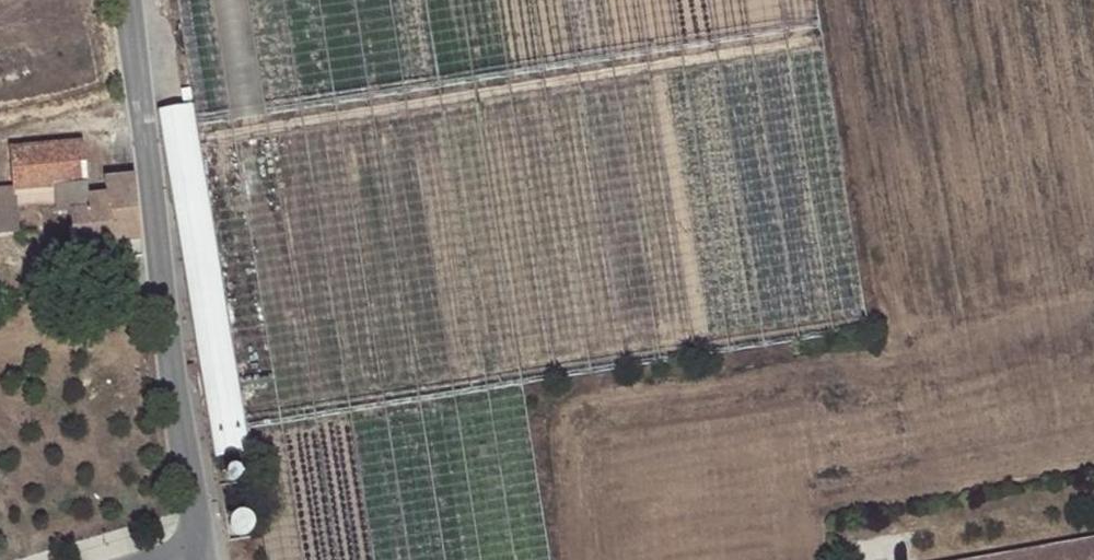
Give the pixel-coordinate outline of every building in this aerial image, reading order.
[(188,89),(190,102),(191,104),(247,451),(265,559),(550,559),(521,387),(766,346),(867,330),(813,0),(174,0),(188,89)] [(190,102),(188,89),(179,91),(182,104),(190,102)] [(172,107),(156,110),(195,349),(212,455),(213,457),(247,451),(191,104),(172,107)] [(83,141),(10,147),(13,187),(0,188),(0,234),(19,233),(16,207),(55,202),(56,212),(70,211),(74,246),(113,242),(115,258),(142,256),(134,175),(106,177),(106,192),(88,193),(83,141)] [(194,363),(187,364),(189,378),(196,377),(194,363)] [(1022,559),(1093,559),(1093,547),(1022,559)]
